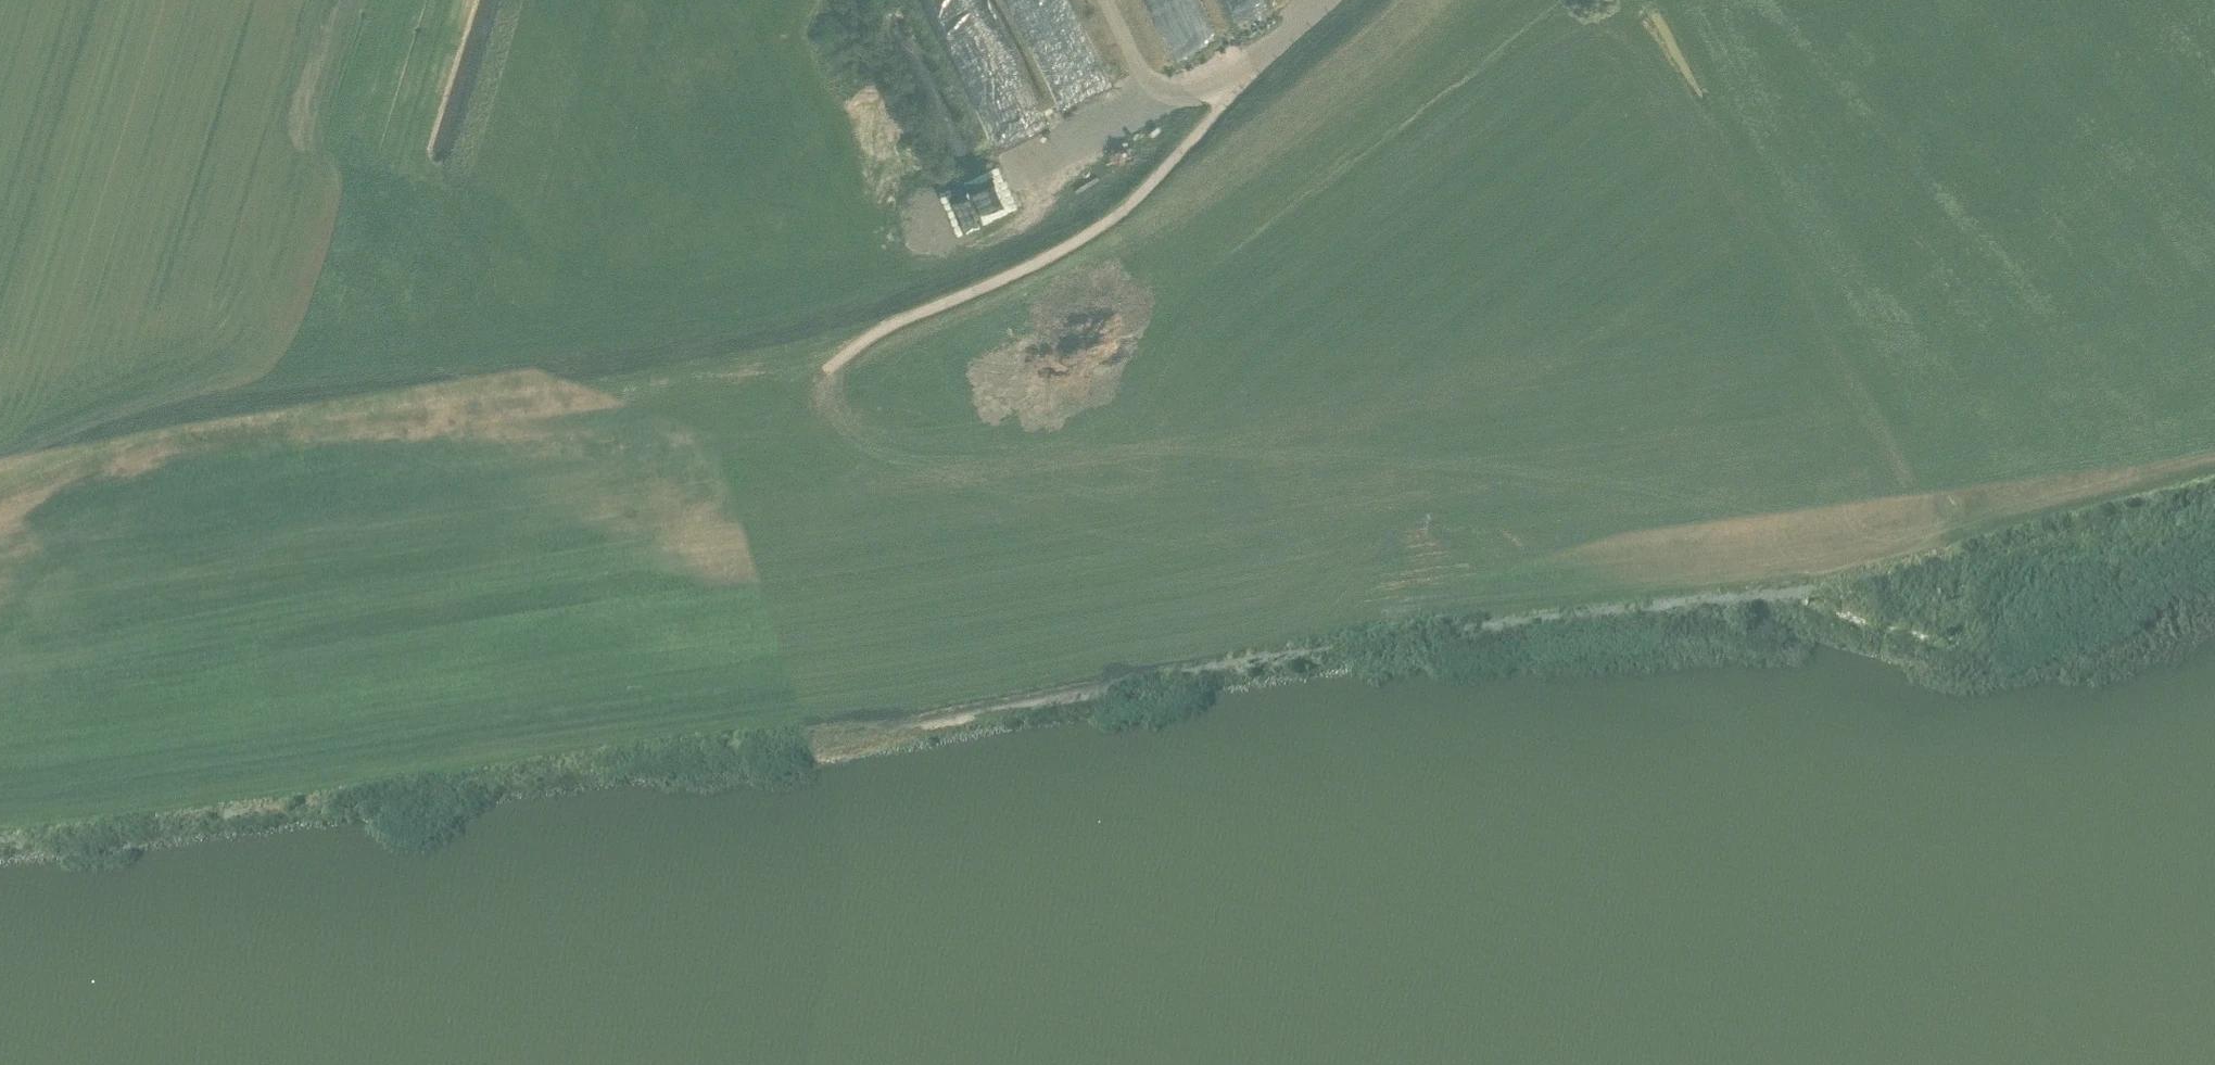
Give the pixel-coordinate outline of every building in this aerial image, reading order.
[(1061,105),(1110,90),(1104,70),(1099,72),(1095,57),(1085,60),(1087,69),(1054,79),(1061,105)] [(1027,78),(977,101),(988,124),(1017,111),(1014,105),(1035,95),(1027,78)] [(958,190),(963,203),(991,191),(986,179),(958,190)]
